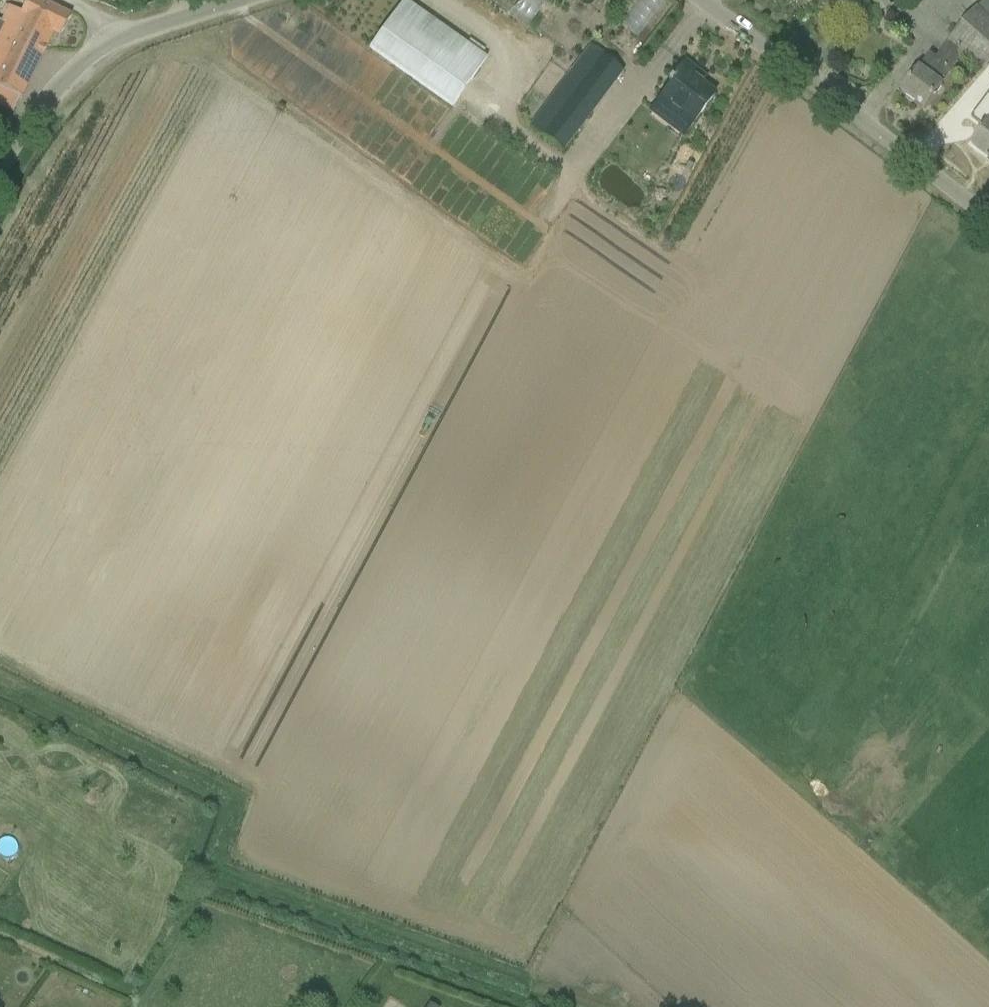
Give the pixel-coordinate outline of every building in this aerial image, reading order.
[(22,100),(54,42),(57,43),(71,17),(38,0),(29,0),(22,14),(10,7),(0,27),(0,89),(22,100)] [(879,13),(891,7),(887,0),(872,0),(879,13)] [(947,42),(948,42),(936,59),(930,54),(920,68),(902,93),(926,111),(943,87),(943,86),(965,57),(981,71),(988,62),(988,0),(986,0),(979,8),(978,7),(947,42)] [(393,17),(369,50),(451,109),(486,60),(465,45),(454,61),(393,17)] [(577,65),(609,89),(623,71),(590,47),(577,65)] [(695,122),(715,96),(694,80),(699,74),(684,63),(668,84),(670,86),(662,97),(670,103),(669,105),(683,116),(684,114),(695,122)] [(972,146),(988,159),(988,123),(972,146)]
